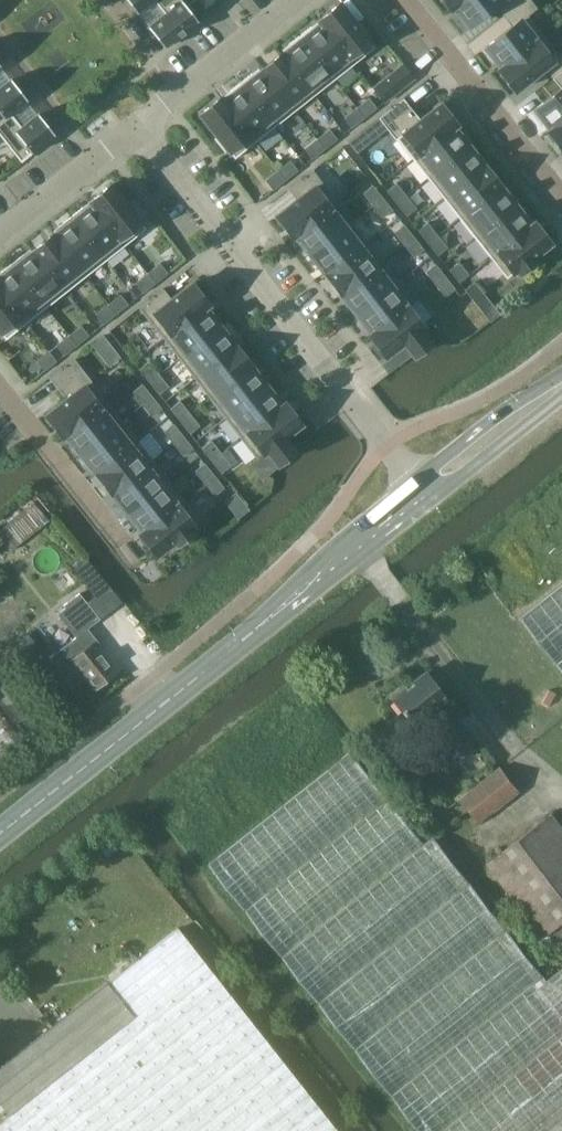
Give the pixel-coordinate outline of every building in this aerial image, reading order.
[(136,12),(150,0),(127,0),(136,12)] [(136,12),(152,0),(150,0),(136,12)] [(181,0),(155,0),(165,13),(148,27),(164,47),(197,20),(181,0)] [(450,8),(461,0),(444,0),(450,8)] [(451,9),(454,7),(460,14),(457,16),(466,27),(468,25),(470,27),(496,6),(504,16),(525,0),(461,0),(450,8),(451,9)] [(530,0),(525,0),(504,16),(512,27),(486,47),(488,49),(485,51),(494,62),(496,60),(502,67),(536,40),(521,21),(537,8),(530,0)] [(320,24),(353,65),(374,47),(367,38),(370,35),(360,23),(357,26),(340,3),(318,20),(321,23),(320,24)] [(334,79),(353,65),(320,24),(314,29),(312,26),(300,36),(334,79)] [(314,95),(334,79),(300,36),(288,45),(290,47),(282,54),(314,95)] [(536,40),(502,67),(499,69),(515,91),(544,68),(552,78),(561,70),(561,53),(553,60),(536,40)] [(295,110),(314,95),(282,54),(262,69),(295,110)] [(402,65),(373,88),(384,102),(413,78),(402,65)] [(275,126),(295,110),(262,69),(254,75),(252,73),(240,82),(275,126)] [(552,78),(560,87),(561,88),(540,105),(535,109),(536,111),(534,113),(542,124),(545,122),(551,129),(561,120),(561,70),(552,78)] [(10,79),(0,87),(0,119),(26,98),(11,78),(10,79)] [(224,99),(256,141),(275,126),(240,82),(228,92),(230,94),(224,99)] [(224,151),(227,148),(235,158),(256,141),(224,99),(223,100),(221,97),(200,114),(218,136),(215,139),(224,151)] [(21,160),(54,134),(38,113),(21,127),(9,113),(27,99),(26,98),(0,119),(0,134),(21,160)] [(357,108),(365,118),(377,108),(369,98),(357,108)] [(397,139),(413,160),(454,127),(457,125),(440,103),(420,119),(403,98),(379,118),(396,139),(397,139)] [(357,108),(344,118),(352,128),(365,118),(357,108)] [(551,129),(547,131),(561,150),(561,120),(551,129)] [(413,160),(428,178),(471,144),(462,132),(459,134),(454,127),(413,160)] [(317,139),(325,149),(337,139),(330,129),(317,139)] [(317,139),(305,149),(312,159),(325,149),(317,139)] [(471,144),(428,178),(444,198),(484,166),(478,158),(481,156),(471,144)] [(278,170),(285,180),(298,170),(290,160),(278,170)] [(484,166),(444,198),(459,218),(500,186),(484,166)] [(285,180),(278,170),(265,180),(273,190),(285,180)] [(292,237),(329,207),(314,187),(321,182),(312,170),(288,189),(296,200),(276,216),(292,237)] [(396,203),(406,196),(396,183),(386,191),(396,203)] [(92,204),(124,245),(145,228),(138,219),(141,216),(132,204),(129,207),(111,184),(90,201),(92,204)] [(363,192),(373,204),(383,197),(373,184),(363,192)] [(459,218),(475,237),(518,203),(509,191),(506,193),(500,186),(459,218)] [(406,196),(396,203),(406,216),(416,208),(406,196)] [(392,209),(383,197),(373,204),(383,217),(392,209)] [(475,237),(490,256),(530,224),(525,217),(528,215),(518,203),(475,237)] [(105,260),(124,245),(92,204),(85,210),(83,207),(71,217),(105,260)] [(345,227),(329,207),(292,237),(295,235),(301,242),(298,244),(308,256),(345,227)] [(86,276),(105,260),(71,217),(59,226),(61,229),(53,235),(86,276)] [(418,230),(428,243),(437,235),(428,222),(418,230)] [(532,257),(550,243),(534,222),(531,224),(530,224),(490,256),(507,278),(517,270),(519,273),(535,261),(532,257)] [(395,232),(404,244),(414,236),(404,224),(395,232)] [(308,256),(317,268),(320,266),(326,274),(361,246),(345,227),(308,256)] [(34,250),(66,291),(86,276),(53,235),(34,250)] [(447,247),(437,235),(428,243),(438,255),(447,247)] [(424,248),(414,236),(404,244),(414,256),(424,248)] [(376,266),(361,246),(326,274),(342,293),(376,266)] [(12,263),(46,307),(66,291),(34,250),(26,257),(24,254),(12,263)] [(459,262),(449,270),(459,282),(469,275),(459,262)] [(46,307),(12,263),(0,273),(2,276),(0,277),(0,287),(27,322),(46,307)] [(155,283),(168,273),(160,263),(148,273),(155,283)] [(426,271),(436,283),(445,276),(436,264),(426,271)] [(376,266),(342,293),(348,301),(345,303),(355,315),(392,286),(376,266)] [(155,283),(148,273),(135,283),(143,293),(155,283)] [(455,288),(445,276),(436,283),(445,296),(455,288)] [(171,332),(209,302),(193,282),(172,298),(164,287),(140,306),(149,318),(156,312),(171,332)] [(474,302),(484,294),(474,282),(465,289),(474,302)] [(407,306),(392,286),(355,315),(364,327),(367,325),(372,332),(369,335),(370,335),(407,306)] [(27,322),(0,287),(0,331),(6,339),(27,322)] [(108,304),(116,314),(128,304),(121,294),(108,304)] [(210,303),(209,302),(171,332),(187,352),(224,322),(215,310),(212,312),(206,305),(210,303)] [(116,314),(108,304),(95,314),(103,324),(116,314)] [(424,326),(407,306),(370,335),(386,356),(404,342),(415,356),(431,343),(420,329),(424,326)] [(224,322),(187,352),(202,371),(237,344),(231,336),(234,334),(224,322)] [(69,335),(76,345),(89,335),(81,326),(69,335)] [(108,365),(121,355),(103,332),(90,342),(108,365)] [(76,345),(69,335),(56,345),(64,355),(76,345)] [(253,364),(237,344),(202,371),(218,391),(253,364)] [(57,361),(49,351),(36,361),(44,371),(57,361)] [(61,436),(99,406),(83,387),(90,381),(73,359),(49,378),(65,400),(45,416),(61,436)] [(149,381),(159,374),(149,362),(139,369),(149,381)] [(253,364),(218,391),(234,411),(271,381),(261,370),(259,372),(253,364)] [(159,374),(149,381),(159,394),(168,386),(159,374)] [(271,381),(234,411),(249,431),(287,401),(286,400),(283,403),(278,396),(280,393),(271,381)] [(143,404),(152,396),(143,384),(133,392),(143,404)] [(162,408),(152,396),(143,404),(152,416),(162,408)] [(180,421),(190,413),(180,401),(171,409),(180,421)] [(303,421),(287,401),(249,431),(265,451),(269,448),(280,462),(296,449),(285,436),(303,421)] [(115,426),(99,406),(61,436),(62,437),(65,434),(70,442),(68,443),(77,456),(115,426)] [(180,421),(190,433),(200,426),(190,413),(180,421)] [(174,443),(184,436),(174,424),(164,431),(174,443)] [(77,456),(87,467),(89,465),(95,473),(130,446),(115,426),(77,456)] [(193,448),(184,436),(174,443),(183,456),(193,448)] [(212,461),(221,453),(212,441),(202,448),(212,461)] [(146,466),(130,446),(95,473),(111,493),(146,466)] [(231,465),(221,453),(212,461),(221,473),(231,465)] [(205,483),(215,475),(205,463),(195,471),(205,483)] [(111,493),(117,501),(115,503),(124,515),(161,485),(146,466),(111,493)] [(224,488),(215,475),(205,483),(215,495),(224,488)] [(177,505),(161,485),(124,515),(134,527),(136,525),(142,532),(139,534),(139,535),(177,505)] [(34,500),(0,529),(0,531),(9,542),(44,512),(34,500)] [(177,505),(139,535),(155,555),(173,541),(176,545),(192,532),(189,529),(193,526),(177,505)] [(74,567),(84,581),(99,571),(88,556),(74,567)] [(522,618),(561,670),(561,587),(522,618)] [(67,651),(53,662),(72,687),(86,676),(95,687),(115,672),(97,648),(101,645),(88,628),(100,619),(79,592),(63,605),(65,607),(55,615),(73,638),(63,646),(67,651)] [(432,709),(445,726),(458,716),(426,674),(393,699),(412,724),(432,709)] [(549,981),(435,836),(425,844),(353,752),(209,864),(419,1130),(561,1130),(561,970),(549,981)] [(461,799),(480,823),(520,791),(501,767),(461,799)] [(543,937),(561,923),(561,827),(552,815),(487,864),(543,937)] [(0,1122),(0,1130),(337,1130),(178,929),(108,983),(108,982),(0,1067),(0,1103),(9,1115),(0,1122)]
